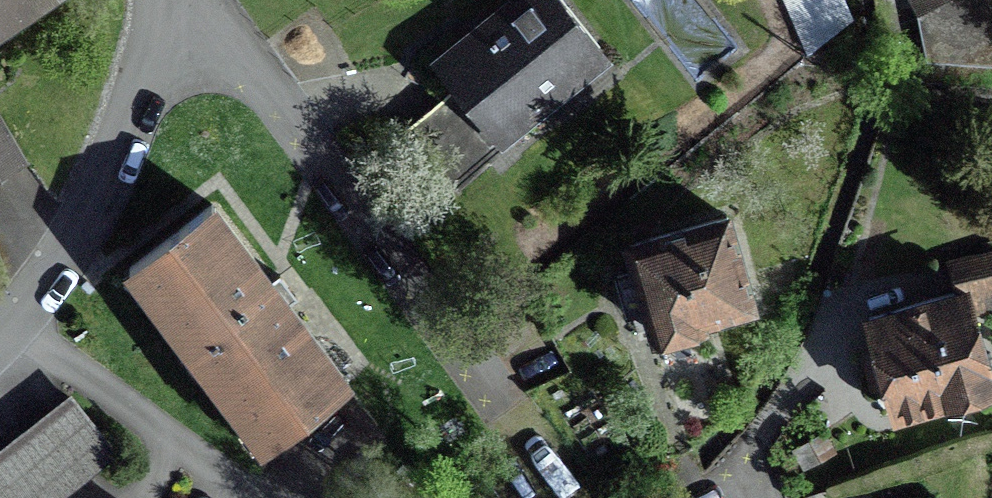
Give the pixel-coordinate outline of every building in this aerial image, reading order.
[(41,0),(0,0),(0,27),(41,0)] [(562,0),(516,0),(489,22),(435,66),(457,92),(466,84),(507,135),(544,105),(537,96),(599,46),(562,0)] [(921,10),(939,0),(915,0),(921,10)] [(0,134),(0,179),(20,167),(0,134)] [(205,210),(116,277),(251,455),(339,388),(205,210)] [(720,228),(622,255),(645,340),(743,313),(720,228)] [(957,290),(858,320),(889,422),(988,392),(957,290)] [(66,408),(0,460),(0,497),(54,497),(106,457),(66,408)] [(483,488),(469,497),(490,497),(483,488)]
